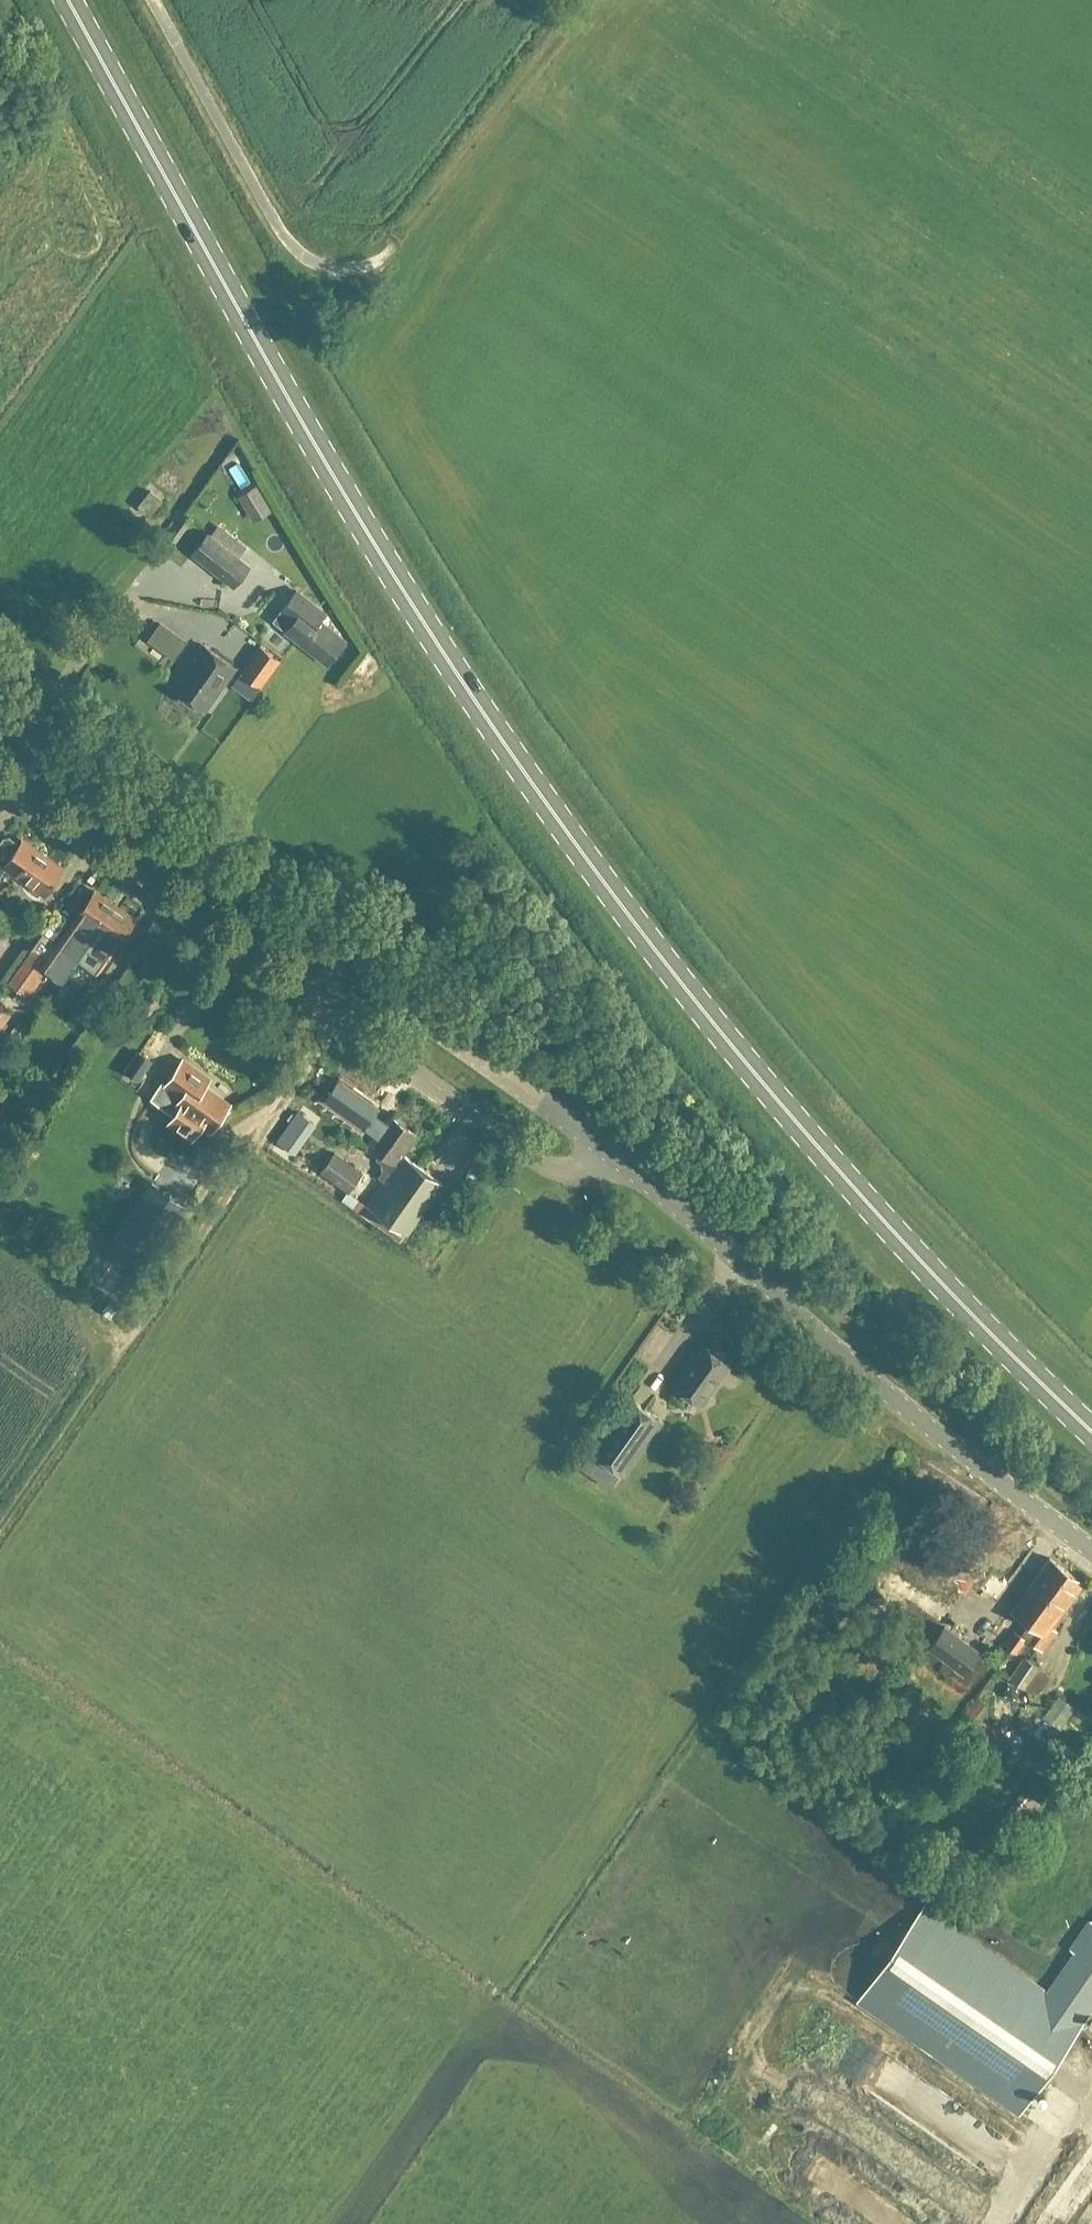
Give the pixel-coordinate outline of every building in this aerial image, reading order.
[(260,483),(244,493),(260,519),(276,509),(260,483)] [(150,514),(162,499),(151,491),(139,505),(150,514)] [(209,534),(192,555),(233,588),(250,567),(209,534)] [(345,640),(321,620),(327,613),(298,590),(274,620),(327,663),(345,640)] [(204,710),(235,667),(202,644),(172,687),(204,710)] [(261,686),(279,660),(259,646),(241,672),(261,686)] [(65,870),(22,840),(20,844),(10,837),(4,838),(0,844),(0,877),(7,867),(32,884),(31,888),(39,893),(43,892),(47,895),(65,870)] [(83,952),(84,953),(117,906),(96,892),(78,916),(79,917),(59,944),(79,958),(83,952)] [(117,906),(84,953),(94,960),(110,939),(120,946),(137,921),(117,906)] [(34,952),(12,982),(30,995),(52,965),(34,952)] [(11,1007),(0,1002),(0,1032),(11,1007)] [(151,1060),(136,1050),(123,1069),(137,1079),(151,1060)] [(203,1122),(213,1129),(230,1104),(206,1086),(211,1079),(184,1060),(166,1085),(182,1097),(177,1104),(181,1107),(170,1121),(192,1137),(203,1122)] [(11,1090),(0,1083),(0,1106),(11,1090)] [(406,1233),(443,1182),(404,1154),(417,1135),(390,1115),(369,1144),(379,1152),(377,1155),(377,1160),(386,1167),(379,1176),(384,1180),(367,1204),(406,1233)] [(319,1173),(348,1194),(362,1174),(334,1153),(319,1173)] [(171,1226),(137,1203),(109,1242),(144,1266),(171,1226)] [(112,1262),(83,1242),(69,1262),(99,1282),(112,1262)] [(702,1407),(732,1366),(701,1344),(671,1385),(702,1407)] [(663,1422),(627,1397),(589,1451),(625,1476),(663,1422)] [(1067,1570),(1050,1557),(1012,1609),(1029,1622),(1067,1570)] [(1067,1570),(1029,1622),(1021,1634),(1042,1649),(1056,1630),(1051,1627),(1084,1582),(1067,1570)] [(965,1673),(980,1652),(945,1626),(929,1647),(965,1673)] [(1027,1639),(1016,1631),(1005,1645),(1016,1653),(1027,1639)] [(1026,1658),(1010,1679),(1024,1690),(1040,1669),(1026,1658)] [(1091,1920),(1070,1948),(1075,1952),(1047,1992),(924,1906),(859,1999),(1018,2111),(1091,2006),(1091,1921),(1091,1920)] [(1091,2191),(1091,2146),(1054,2207),(1074,2220),(1091,2191)]
